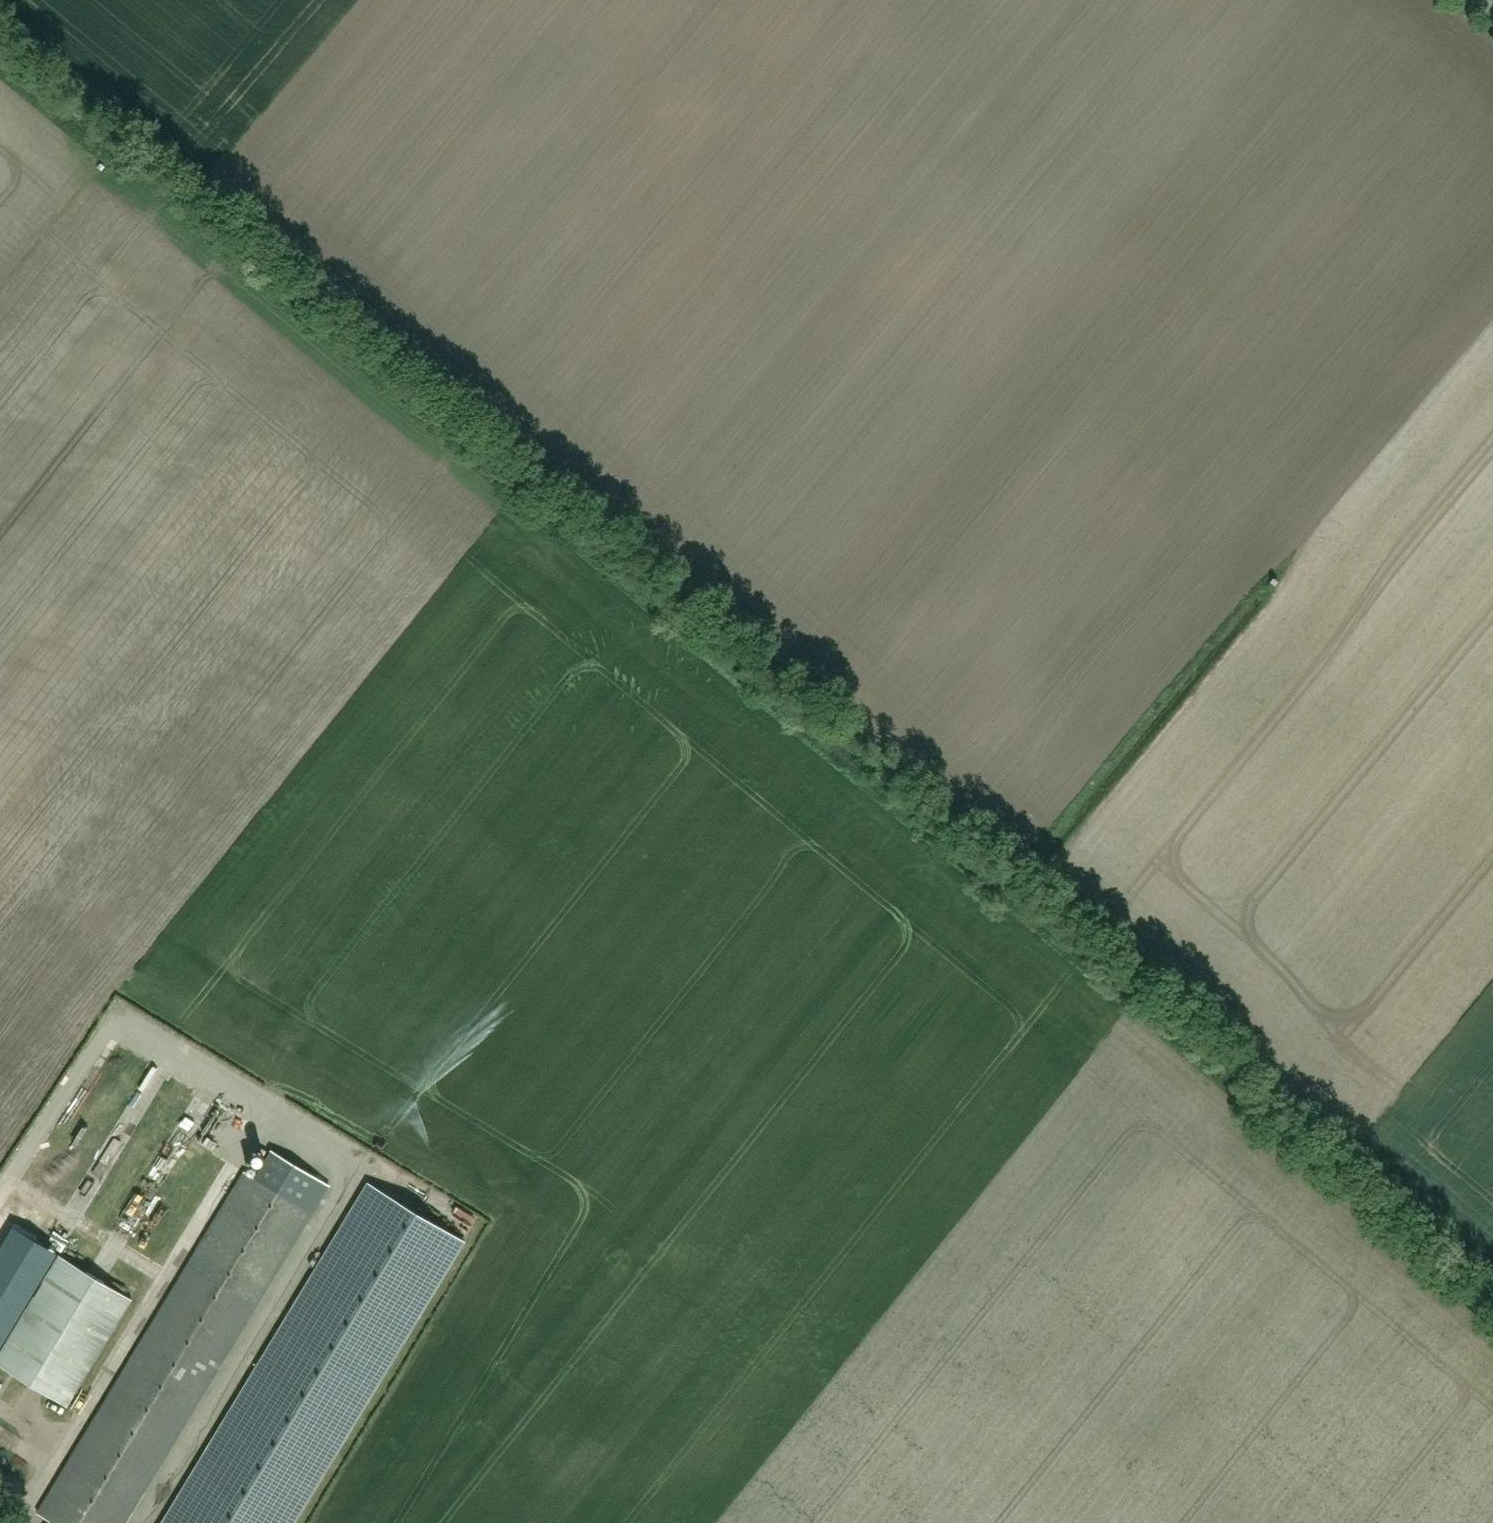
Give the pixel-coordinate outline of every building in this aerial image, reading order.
[(103,1015),(119,1022),(123,1013),(107,1006),(103,1015)] [(98,1199),(101,1135),(80,1134),(79,1147),(59,1146),(58,1161),(43,1160),(42,1178),(52,1179),(51,1197),(98,1199)] [(183,1146),(177,1155),(194,1165),(199,1155),(183,1146)] [(38,1513),(52,1521),(51,1522),(125,1522),(329,1186),(271,1151),(255,1178),(244,1172),(38,1513)] [(368,1183),(163,1522),(294,1522),(465,1241),(368,1183)] [(0,1241),(0,1335),(52,1250),(10,1224),(0,1241)] [(60,1255),(0,1354),(0,1365),(68,1406),(133,1299),(60,1255)]
